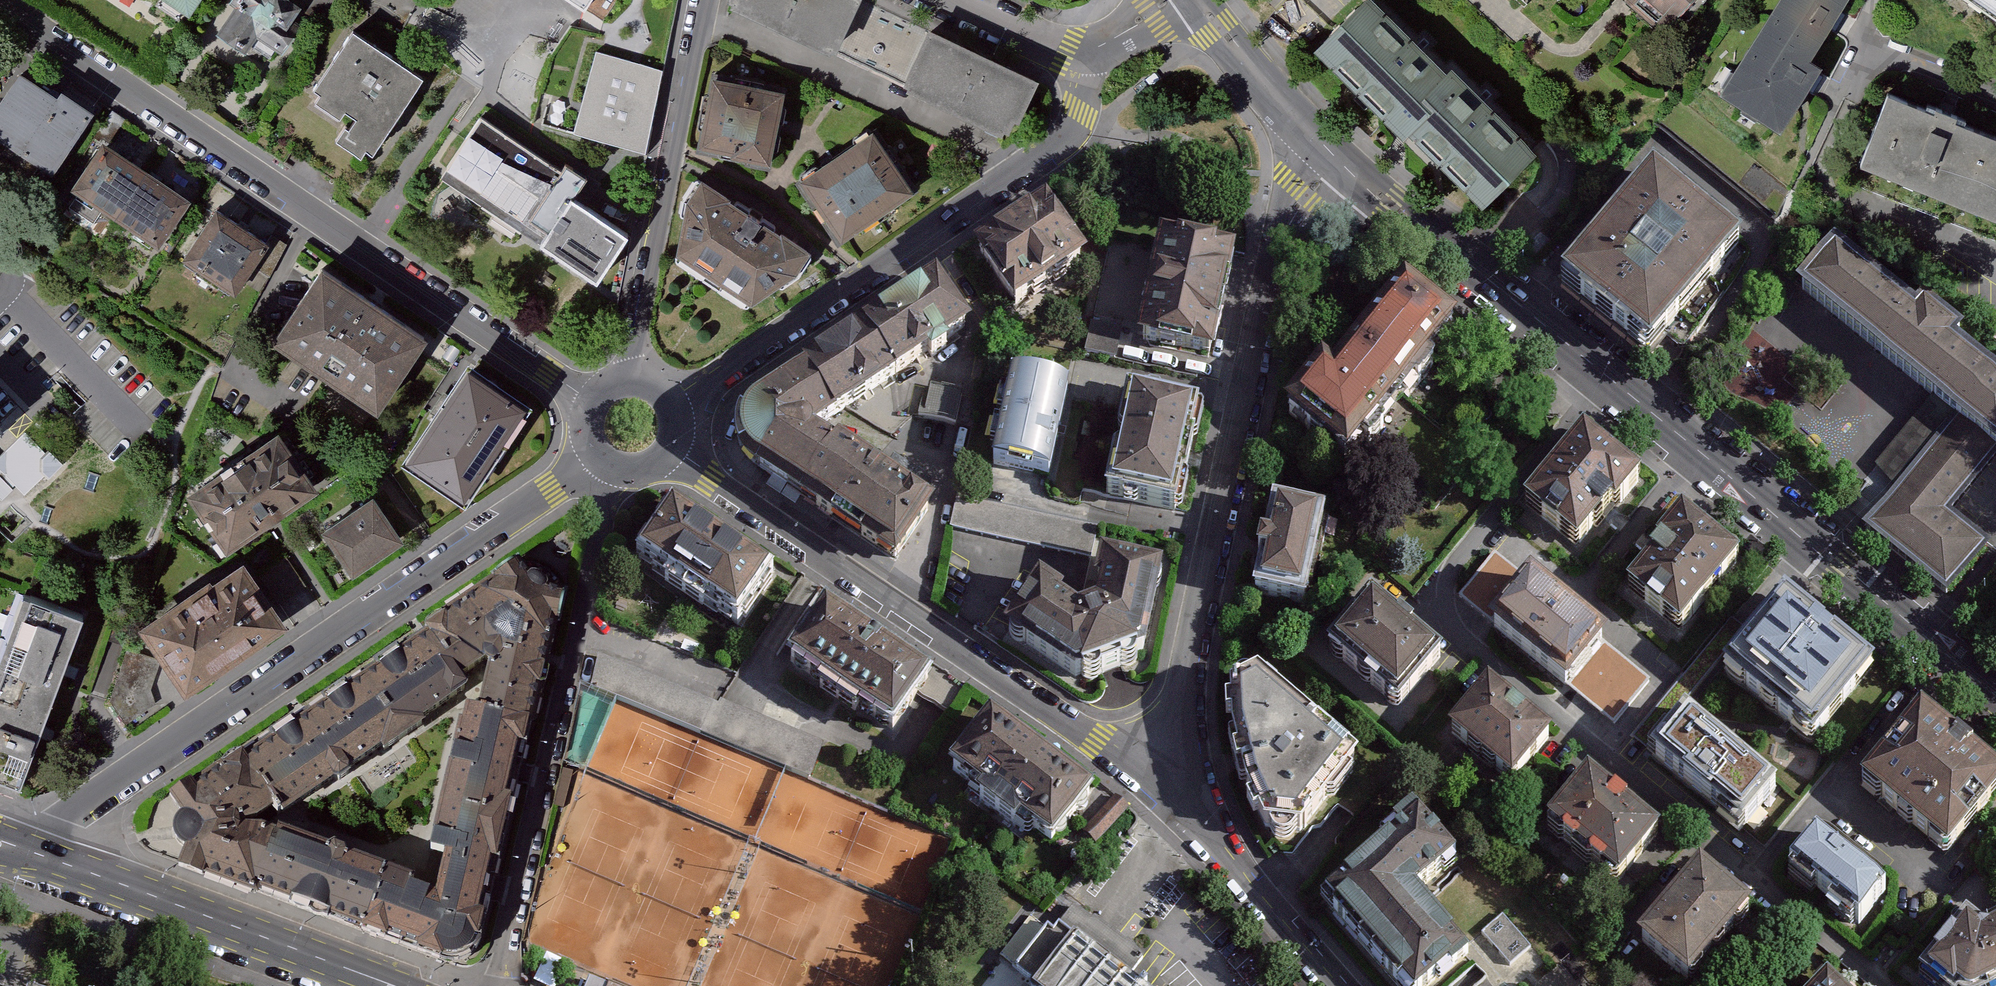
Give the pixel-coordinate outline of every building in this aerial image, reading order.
[(187,21),(201,0),(155,0),(187,21)] [(231,7),(237,11),(219,39),(245,56),(256,39),(282,56),(292,41),(283,35),(298,13),(279,0),(236,0),(231,7)] [(586,9),(592,0),(572,0),(586,9)] [(862,0),(734,0),(734,1),(738,3),(736,6),(835,51),(837,48),(841,50),(864,1),(862,0)] [(1452,70),(1447,76),(1370,0),(1365,0),(1320,45),(1407,130),(1412,125),(1487,199),(1535,151),(1452,70)] [(1631,1),(1666,31),(1693,0),(1632,0),(1631,1)] [(1761,32),(1811,63),(1850,0),(1781,0),(1761,32)] [(1811,63),(1761,32),(1722,94),(1783,132),(1822,70),(1811,63)] [(427,81),(355,34),(316,92),(323,96),(317,105),(342,122),(347,114),(358,122),(351,132),(347,130),(338,143),(363,160),(368,153),(376,158),(427,81)] [(1043,84),(933,34),(910,84),(912,85),(910,87),(915,90),(913,94),(1008,138),(1010,133),(1015,135),(1021,122),(1025,124),(1043,84)] [(665,74),(599,55),(577,138),(649,158),(665,74)] [(18,77),(0,105),(0,144),(51,178),(92,117),(61,96),(57,102),(18,77)] [(789,97),(723,84),(710,147),(744,154),(743,157),(776,164),(789,97)] [(1966,117),(1925,100),(1923,106),(1887,91),(1859,158),(1967,202),(1994,135),(1963,123),(1966,117)] [(566,177),(482,122),(448,174),(551,242),(544,252),(601,289),(631,243),(577,207),(591,186),(569,172),(566,177)] [(1967,202),(1995,214),(1995,136),(1994,135),(1967,202)] [(870,139),(803,184),(841,240),(908,195),(870,139)] [(114,219),(143,176),(101,148),(72,192),(114,219)] [(1747,246),(1660,175),(1570,286),(1657,357),(1747,246)] [(143,176),(114,219),(157,248),(187,205),(143,176)] [(813,257),(708,187),(694,206),(685,258),(759,306),(801,278),(813,257)] [(1041,206),(970,254),(1009,310),(1079,262),(1041,206)] [(269,246),(219,213),(187,260),(237,294),(269,246)] [(1232,256),(1159,240),(1136,346),(1209,362),(1232,256)] [(1982,546),(1941,512),(1995,445),(1995,377),(1959,347),(1968,337),(1934,310),(1925,320),(1845,254),(1813,292),(1969,419),(1898,505),(1875,534),(1945,591),(1982,546)] [(970,317),(938,268),(802,358),(804,362),(755,395),(744,403),(737,416),(733,427),(736,441),(740,451),(753,463),(895,557),(931,503),(882,469),(837,438),(835,443),(810,427),(843,404),(970,317)] [(324,272),(276,343),(380,413),(428,341),(372,305),(324,272)] [(1457,334),(1406,293),(1332,385),(1322,377),(1286,421),(1347,470),(1457,334)] [(1123,332),(1091,326),(1085,356),(1117,362),(1123,332)] [(525,408),(475,373),(413,461),(463,496),(525,408)] [(1068,390),(1010,378),(991,469),(1049,482),(1068,390)] [(961,391),(925,383),(919,411),(918,417),(954,424),(961,391)] [(1188,418),(1129,405),(1108,502),(1167,514),(1188,418)] [(8,422),(0,414),(0,431),(8,422)] [(194,487),(231,542),(320,482),(282,427),(194,487)] [(1637,481),(1585,438),(1529,506),(1577,546),(1612,504),(1616,507),(1637,481)] [(882,469),(931,503),(935,474),(896,449),(882,469)] [(949,526),(1091,557),(1098,525),(956,494),(949,526)] [(400,540),(374,501),(327,533),(354,572),(400,540)] [(774,572),(676,504),(642,553),(741,620),(774,572)] [(1326,517),(1277,507),(1268,547),(1263,546),(1260,560),(1265,561),(1258,596),(1307,606),(1326,517)] [(1736,560),(1684,517),(1662,544),(1667,548),(1633,589),(1680,628),(1736,560)] [(1616,727),(1653,683),(1498,557),(1461,601),(1616,727)] [(289,560),(262,577),(280,605),(308,588),(289,560)] [(1158,572),(1105,560),(1101,580),(1105,581),(1099,610),(1077,619),(1053,602),(1055,598),(1039,588),(1009,633),(1075,677),(1110,665),(1143,652),(1158,572)] [(241,561),(144,625),(185,687),(282,622),(241,561)] [(427,632),(432,637),(459,676),(486,658),(493,663),(481,710),(530,723),(552,616),(560,617),(562,599),(547,594),(527,582),(516,567),(500,578),(504,585),(447,624),(444,619),(427,632)] [(35,591),(0,685),(0,776),(24,785),(88,611),(35,591)] [(1872,668),(1788,600),(1731,670),(1815,738),(1872,668)] [(927,676),(822,605),(788,657),(893,727),(927,676)] [(1439,661),(1378,611),(1339,657),(1401,708),(1439,661)] [(432,637),(250,765),(277,803),(283,812),(381,743),(384,749),(420,724),(417,720),(466,686),(459,676),(432,637)] [(112,702),(130,726),(157,707),(146,690),(155,662),(129,653),(112,702)] [(600,661),(594,690),(705,738),(716,705),(600,661)] [(1357,767),(1260,684),(1232,698),(1234,743),(1248,800),(1265,837),(1300,840),(1357,767)] [(1553,742),(1491,691),(1452,738),(1515,789),(1553,742)] [(1790,789),(1691,707),(1649,757),(1748,839),(1790,789)] [(530,723),(481,710),(471,709),(434,851),(447,855),(436,897),(412,889),(392,943),(443,962),(452,964),(463,963),(471,955),(475,949),(476,943),(479,944),(484,920),(476,918),(491,858),(498,860),(512,805),(504,803),(518,744),(525,745),(530,723)] [(1995,800),(1995,781),(1922,721),(1866,789),(1949,857),(1995,800)] [(1091,797),(991,722),(955,770),(986,794),(980,802),(1016,829),(1022,822),(1054,846),(1091,797)] [(277,803),(250,765),(245,759),(196,793),(189,785),(171,797),(184,817),(179,822),(176,831),(177,838),(181,845),(188,850),(183,865),(253,892),(273,837),(260,832),(236,831),(235,825),(252,820),(277,803)] [(1664,840),(1597,785),(1560,829),(1627,884),(1664,840)] [(1084,834),(1098,845),(1128,807),(1114,796),(1084,834)] [(1466,960),(1414,896),(1455,863),(1422,823),(1326,901),(1396,985),(1434,985),(1466,960)] [(253,892),(392,943),(412,889),(414,884),(274,833),(273,837),(253,892)] [(1860,927),(1886,894),(1816,837),(1790,870),(1860,927)] [(1709,883),(1649,952),(1688,985),(1701,985),(1755,923),(1709,883)] [(1533,948),(1504,916),(1484,934),(1512,966),(1533,948)] [(1987,932),(1980,932),(1967,922),(1920,979),(1929,985),(1995,985),(1995,928),(1987,932)] [(1039,985),(1150,985),(1138,977),(1065,925),(1060,932),(1054,927),(1020,972),(1039,985)]
